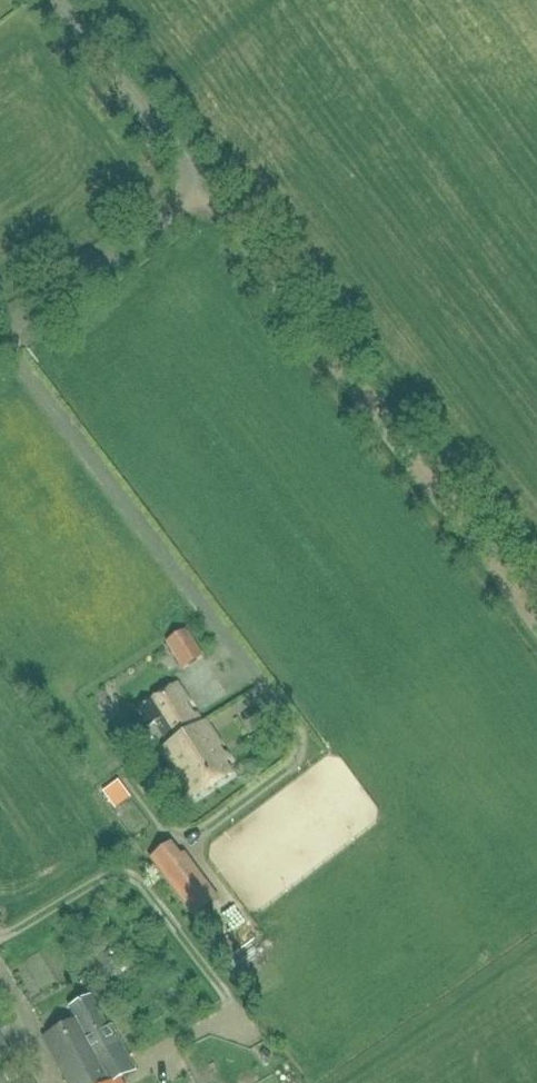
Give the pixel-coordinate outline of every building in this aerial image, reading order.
[(203,657),(186,631),(167,643),(184,669),(203,657)] [(157,723),(171,745),(203,724),(178,683),(139,708),(150,727),(157,723)] [(203,724),(171,745),(179,759),(174,763),(195,797),(233,775),(225,760),(229,758),(217,737),(213,740),(203,724)] [(130,799),(118,783),(105,793),(116,809),(130,799)] [(170,847),(151,861),(194,919),(218,900),(208,887),(204,891),(170,847)] [(122,974),(129,969),(119,953),(109,961),(116,973),(119,971),(122,974)] [(91,997),(69,1009),(75,1021),(43,1038),(67,1082),(73,1082),(127,1054),(112,1025),(107,1028),(91,997)] [(127,1054),(73,1082),(122,1082),(120,1079),(136,1071),(127,1054)]
